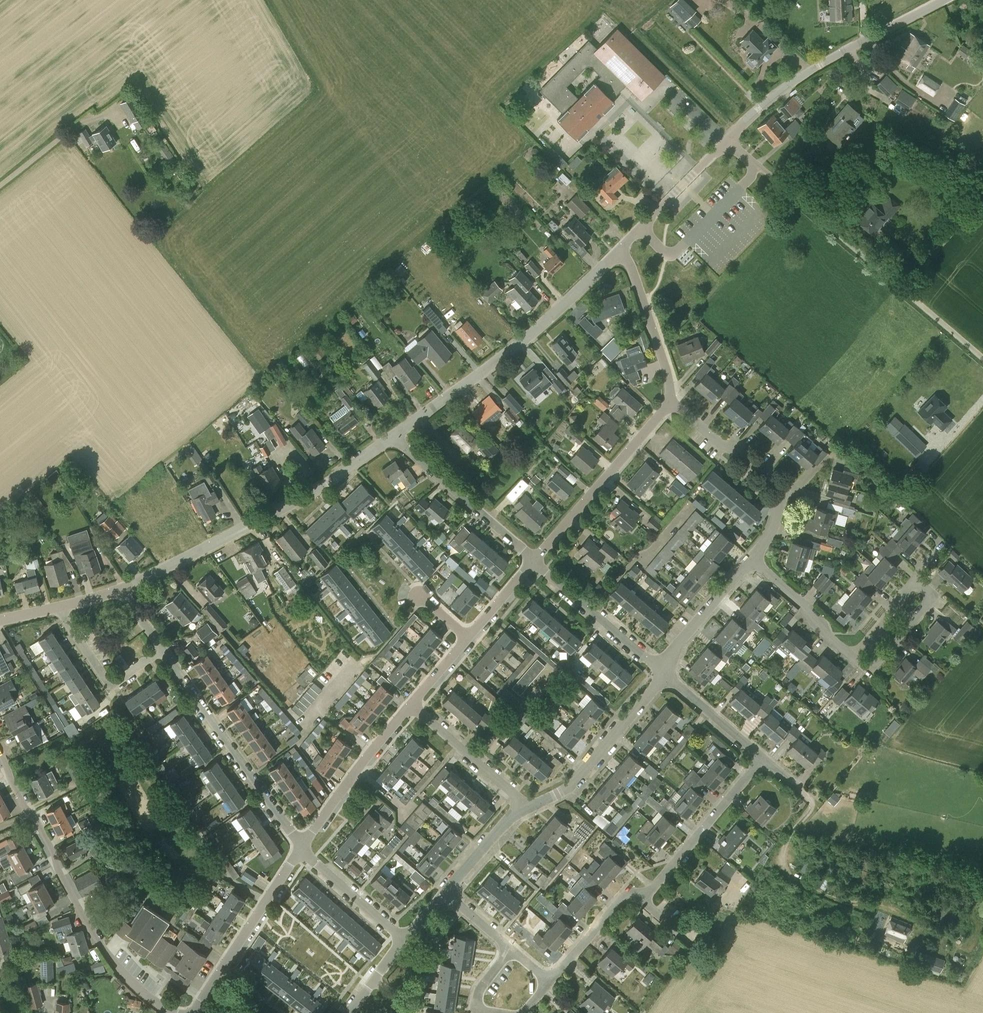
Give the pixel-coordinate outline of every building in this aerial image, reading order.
[(700,20),(693,12),(695,11),(684,0),(676,0),(669,6),(684,21),(685,21),(692,28),(700,20)] [(850,0),(829,0),(829,6),(830,20),(851,19),(850,0)] [(620,90),(625,85),(641,100),(665,75),(638,48),(636,47),(617,28),(614,30),(596,48),(589,40),(564,65),(539,90),(563,113),(557,119),(577,139),(578,139),(579,138),(614,101),(612,99),(618,92),(620,90)] [(763,41),(752,30),(740,41),(752,52),(748,57),(749,58),(746,61),(752,67),(755,64),(757,66),(764,58),(765,59),(770,54),(769,54),(777,46),(767,37),(763,41)] [(915,66),(928,45),(909,33),(901,46),(896,54),(909,62),(906,68),(912,71),(915,66)] [(966,58),(972,50),(963,44),(958,52),(966,58)] [(887,96),(897,86),(886,74),(875,84),(887,96)] [(932,96),(939,84),(923,74),(916,85),(932,96)] [(907,110),(915,98),(901,89),(893,101),(907,110)] [(794,95),(802,101),(805,98),(797,91),(794,95)] [(131,122),(143,115),(132,96),(120,103),(131,122)] [(786,118),(801,106),(793,96),(778,109),(786,118)] [(954,120),(964,104),(955,98),(944,114),(954,120)] [(839,144),(853,128),(848,124),(858,113),(847,104),(831,123),(833,125),(826,133),(839,144)] [(800,107),(793,113),(797,117),(804,112),(803,111),(800,107)] [(766,136),(781,124),(773,115),(758,127),(766,136)] [(781,124),(766,136),(773,145),(786,134),(790,140),(793,138),(801,126),(795,119),(784,128),(781,124)] [(102,150),(116,142),(106,125),(93,133),(102,150)] [(84,139),(89,136),(85,129),(80,132),(84,139)] [(170,143),(159,147),(163,157),(174,153),(170,143)] [(552,148),(546,154),(561,168),(566,162),(553,149),(552,148)] [(631,164),(635,161),(632,158),(618,170),(615,167),(603,178),(606,181),(604,183),(602,181),(596,187),(611,204),(618,198),(612,192),(637,170),(631,164)] [(580,217),(589,207),(575,194),(566,203),(580,217)] [(889,217),(899,205),(888,196),(878,209),(870,203),(856,220),(873,234),(888,216),(889,217)] [(581,245),(590,236),(581,227),(583,225),(574,217),(563,228),(581,245)] [(554,231),(557,227),(557,225),(551,219),(547,224),(554,231)] [(429,239),(426,242),(432,249),(435,246),(429,239)] [(555,254),(548,245),(543,250),(550,258),(544,264),(551,273),(564,262),(556,253),(555,254)] [(523,262),(527,258),(517,247),(513,251),(523,262)] [(535,277),(541,271),(530,259),(524,264),(535,277)] [(489,303),(496,297),(495,296),(502,290),(494,280),(480,293),(489,303)] [(526,311),(538,300),(519,280),(508,291),(526,311)] [(444,300),(461,318),(468,312),(451,294),(444,300)] [(595,337),(602,331),(595,323),(594,320),(624,310),(618,294),(598,301),(600,307),(590,311),(584,316),(585,316),(580,321),(595,337)] [(428,305),(422,310),(442,333),(447,329),(442,322),(443,322),(428,305)] [(352,314),(347,317),(352,324),(357,321),(352,314)] [(471,348),(482,338),(467,321),(456,330),(471,348)] [(636,336),(639,345),(642,344),(647,343),(643,329),(636,336)] [(452,354),(432,330),(418,342),(418,343),(408,351),(417,363),(428,354),(438,366),(452,354)] [(566,364),(575,356),(574,355),(576,353),(572,348),(561,335),(552,344),(562,356),(561,357),(566,364)] [(685,364),(692,361),(691,359),(704,354),(697,337),(677,345),(685,364)] [(710,355),(721,342),(715,338),(705,350),(710,355)] [(317,341),(309,348),(318,359),(325,353),(327,352),(317,341)] [(612,349),(606,343),(600,350),(605,355),(610,360),(617,354),(623,347),(618,342),(612,349)] [(634,370),(646,365),(642,352),(621,359),(621,360),(616,361),(619,368),(624,366),(626,374),(635,371),(634,370)] [(411,367),(404,357),(392,366),(408,388),(422,378),(413,366),(411,367)] [(376,378),(382,374),(370,358),(362,364),(374,380),(376,378)] [(568,374),(562,367),(556,373),(566,385),(572,381),(571,380),(578,375),(574,369),(568,374)] [(704,394),(715,380),(709,375),(714,370),(710,367),(694,386),(704,394)] [(537,373),(533,368),(520,379),(528,389),(534,397),(551,383),(558,393),(565,387),(557,377),(551,382),(541,370),(537,373)] [(733,374),(727,379),(733,385),(738,379),(733,374)] [(389,397),(381,387),(383,386),(378,380),(363,392),(361,390),(357,393),(356,394),(362,402),(367,398),(370,402),(372,401),(376,407),(389,397)] [(715,380),(704,394),(712,401),(724,387),(715,380)] [(349,394),(352,392),(345,385),(343,387),(349,394)] [(577,394),(581,390),(576,385),(572,389),(577,394)] [(353,403),(340,386),(334,390),(339,396),(340,395),(341,397),(340,398),(347,408),(353,403)] [(621,389),(618,386),(614,386),(609,391),(610,395),(613,398),(612,399),(617,403),(610,411),(620,420),(627,412),(631,416),(641,404),(622,388),(621,389)] [(732,418),(744,405),(738,400),(743,395),(739,391),(723,410),(732,418)] [(947,406),(934,393),(917,411),(930,424),(933,421),(942,430),(952,420),(943,411),(947,406)] [(602,411),(609,404),(599,395),(592,402),(602,411)] [(485,428),(502,414),(499,410),(500,409),(489,396),(482,402),(483,404),(473,413),(481,422),(480,422),(485,428)] [(744,405),(732,418),(741,426),(753,412),(744,405)] [(255,419),(263,430),(271,426),(258,408),(247,416),(251,422),(255,419)] [(512,423),(518,419),(509,408),(503,413),(512,423)] [(768,435),(779,421),(774,417),(779,411),(775,408),(770,413),(759,427),(768,435)] [(304,425),(310,419),(301,409),(295,415),(304,425)] [(342,433),(358,421),(350,410),(334,422),(342,433)] [(544,415),(550,421),(554,417),(549,411),(544,415)] [(608,448),(618,436),(613,432),(619,425),(603,411),(597,418),(604,424),(594,436),(608,448)] [(903,424),(894,416),(884,427),(893,435),(892,435),(915,457),(926,445),(904,423),(903,424)] [(784,425),(779,421),(768,435),(777,442),(785,432),(790,437),(798,428),(789,420),(784,425)] [(307,432),(298,421),(289,428),(297,439),(300,437),(313,455),(325,446),(311,429),(307,432)] [(482,443),(479,440),(481,438),(464,422),(448,437),(464,454),(476,442),(480,446),(478,448),(489,460),(489,459),(495,466),(505,457),(488,438),(482,443)] [(271,426),(263,430),(268,439),(280,432),(275,423),(271,426)] [(797,459),(808,446),(803,441),(808,436),(798,428),(790,437),(796,442),(787,452),(797,459)] [(579,444),(584,438),(574,429),(569,436),(579,444)] [(689,479),(702,464),(672,438),(660,453),(689,479)] [(808,446),(797,459),(805,467),(814,457),(819,462),(827,452),(817,444),(813,450),(808,446)] [(266,445),(260,449),(264,456),(270,452),(266,445)] [(586,473),(598,460),(582,446),(571,459),(586,473)] [(196,448),(190,453),(197,462),(203,458),(196,448)] [(402,471),(395,461),(383,469),(390,480),(398,475),(406,485),(415,479),(407,468),(402,471)] [(639,494),(657,472),(646,463),(628,484),(639,494)] [(263,471),(259,464),(252,468),(255,474),(255,475),(258,481),(254,483),(259,492),(263,490),(265,489),(266,491),(281,483),(271,466),(270,467),(263,471)] [(565,477),(570,472),(561,464),(556,469),(565,477)] [(829,481),(847,487),(849,479),(855,481),(859,469),(845,465),(843,472),(833,469),(829,481)] [(209,484),(216,479),(209,469),(202,474),(209,484)] [(711,490),(722,478),(712,470),(702,482),(711,490)] [(48,478),(54,488),(63,483),(58,473),(48,478)] [(564,499),(574,488),(556,473),(547,483),(564,499)] [(512,501),(528,484),(521,478),(505,495),(512,501)] [(688,489),(676,478),(669,487),(681,497),(688,489)] [(721,498),(731,486),(722,478),(711,490),(721,498)] [(210,493),(204,481),(188,489),(193,499),(192,500),(198,512),(200,511),(205,520),(215,514),(210,505),(219,500),(214,491),(210,493)] [(845,494),(847,487),(829,481),(825,493),(835,496),(833,503),(842,506),(840,513),(854,517),(856,510),(848,508),(851,495),(845,494)] [(361,483),(350,493),(364,508),(366,507),(375,498),(361,483)] [(730,507),(741,494),(731,486),(721,498),(730,507)] [(28,496),(38,511),(44,506),(33,492),(28,496)] [(350,493),(339,503),(351,516),(354,518),(363,510),(364,508),(350,493)] [(740,515),(750,503),(741,494),(730,507),(740,515)] [(535,531),(546,518),(528,501),(529,499),(525,495),(515,505),(520,509),(516,513),(535,531)] [(430,504),(422,498),(415,507),(422,513),(424,510),(432,518),(434,516),(439,521),(449,510),(435,498),(430,504)] [(697,507),(700,503),(695,498),(691,503),(697,507)] [(337,500),(326,510),(341,526),(342,524),(351,516),(339,503),(337,500)] [(632,511),(627,506),(627,505),(621,500),(611,512),(616,516),(611,522),(618,528),(623,522),(628,527),(638,515),(633,510),(632,511)] [(700,503),(697,507),(702,512),(706,508),(700,503)] [(750,503),(740,515),(750,523),(760,511),(750,503)] [(828,523),(833,525),(837,511),(826,508),(825,510),(816,507),(813,518),(813,519),(828,523)] [(326,510),(316,520),(330,536),(339,527),(341,526),(326,510)] [(686,520),(695,527),(703,517),(695,510),(686,520)] [(900,527),(917,542),(925,533),(919,528),(924,522),(912,513),(900,527)] [(123,531),(109,515),(100,523),(106,530),(108,528),(116,537),(123,531)] [(716,524),(720,519),(714,515),(710,519),(716,524)] [(387,516),(372,530),(382,540),(397,526),(387,516)] [(654,531),(661,524),(652,516),(646,523),(654,531)] [(813,519),(813,518),(808,516),(804,530),(814,533),(815,530),(825,533),(828,523),(813,519)] [(720,519),(716,524),(722,529),(725,524),(720,519)] [(316,520),(305,530),(319,545),(330,536),(316,520)] [(687,537),(695,527),(686,520),(678,529),(687,537)] [(397,526),(382,540),(392,551),(407,537),(397,526)] [(909,553),(917,542),(900,527),(887,543),(898,553),(902,547),(909,553)] [(100,569),(89,537),(86,529),(67,535),(70,544),(76,562),(82,560),(87,574),(100,569)] [(294,560),(306,550),(290,529),(277,539),(294,560)] [(678,546),(687,537),(678,529),(670,539),(678,546)] [(470,550),(480,538),(471,530),(460,542),(461,542),(460,543),(453,538),(449,543),(457,550),(462,543),(470,550)] [(438,544),(442,540),(447,536),(441,531),(433,539),(438,544)] [(735,540),(739,536),(733,531),(730,536),(735,540)] [(711,542),(724,553),(733,543),(720,532),(711,542)] [(130,561),(143,549),(130,535),(117,546),(130,561)] [(407,537),(392,551),(402,561),(416,547),(407,537)] [(479,558),(490,546),(480,538),(470,550),(479,558)] [(596,565),(605,554),(594,544),(594,543),(588,538),(578,551),(583,555),(578,561),(586,567),(591,561),(596,565)] [(670,556),(678,546),(670,539),(661,549),(670,556)] [(788,553),(806,558),(806,557),(811,559),(815,548),(810,546),(792,541),(788,553)] [(260,564),(261,566),(269,562),(258,542),(246,548),(248,553),(251,552),(258,565),(260,564)] [(716,562),(724,553),(711,542),(703,551),(705,553),(705,554),(715,563),(717,564),(718,563),(716,562)] [(890,562),(898,553),(887,543),(876,556),(880,560),(875,566),(888,577),(896,567),(890,562)] [(489,566),(499,554),(490,546),(479,558),(488,566),(489,566)] [(416,547),(402,561),(412,572),(426,558),(416,547)] [(250,572),(261,566),(260,564),(258,565),(251,552),(248,553),(246,548),(239,552),(250,572)] [(321,569),(328,563),(316,548),(308,553),(321,569)] [(661,566),(670,556),(661,549),(653,559),(661,566)] [(955,560),(959,556),(952,550),(948,554),(955,560)] [(60,561),(58,551),(50,553),(53,563),(45,565),(51,585),(67,580),(62,560),(60,561)] [(803,569),(806,558),(788,553),(785,564),(803,569)] [(489,566),(488,566),(485,569),(486,570),(491,574),(494,571),(498,574),(508,562),(499,554),(489,566)] [(709,574),(717,564),(715,563),(705,554),(696,563),(709,574)] [(454,569),(458,564),(449,556),(445,560),(446,562),(454,569)] [(27,569),(40,566),(37,558),(24,561),(27,569)] [(426,558),(412,572),(422,582),(436,569),(426,558)] [(653,576),(661,566),(653,559),(645,568),(653,576)] [(955,567),(949,561),(938,572),(944,578),(945,577),(961,591),(962,590),(966,594),(968,593),(972,590),(972,587),(968,583),(972,579),(957,564),(955,567)] [(701,584),(709,574),(696,563),(689,572),(686,570),(685,570),(701,584)] [(336,564),(320,577),(327,586),(329,588),(345,575),(336,564)] [(463,576),(467,572),(458,564),(454,569),(456,570),(463,576)] [(633,577),(636,573),(640,569),(634,564),(631,568),(628,572),(633,577)] [(290,576),(283,566),(273,574),(285,591),(289,596),(299,589),(295,584),(300,580),(295,573),(290,576)] [(880,586),(888,577),(875,566),(870,571),(865,567),(857,577),(869,586),(874,581),(880,586)] [(25,592),(40,588),(34,568),(27,570),(29,578),(22,580),(25,592)] [(692,594),(701,584),(685,570),(682,574),(685,576),(680,583),(692,594)] [(444,581),(449,585),(457,577),(453,573),(452,572),(444,581)] [(473,584),(476,580),(467,572),(463,576),(473,584)] [(818,589),(828,577),(823,572),(813,585),(818,589)] [(211,601),(223,591),(209,575),(197,585),(211,601)] [(345,575),(329,588),(330,590),(338,599),(354,586),(345,575)] [(650,585),(654,580),(648,575),(645,580),(650,585)] [(246,598),(256,592),(246,576),(236,582),(246,598)] [(834,582),(828,577),(818,589),(824,594),(833,583),(834,582)] [(864,592),(869,586),(857,577),(853,582),(858,586),(849,596),(862,607),(871,597),(864,592)] [(476,580),(473,584),(482,592),(486,588),(476,580)] [(654,580),(650,585),(656,590),(660,585),(654,580)] [(441,594),(449,585),(444,581),(437,591),(441,594)] [(619,602),(630,590),(620,581),(610,594),(619,602)] [(685,603),(692,594),(680,583),(676,587),(673,585),(669,589),(672,592),(685,603)] [(459,594),(471,604),(480,595),(468,584),(459,594)] [(354,586),(338,599),(346,609),(347,611),(363,598),(354,586)] [(760,610),(761,609),(769,600),(774,604),(777,599),(767,590),(763,595),(756,589),(747,599),(760,610)] [(629,610),(639,598),(630,590),(619,602),(629,610)] [(183,624),(197,611),(181,592),(166,605),(183,624)] [(669,601),(673,597),(667,592),(664,596),(669,601)] [(463,614),(471,604),(459,594),(451,603),(463,614)] [(854,617),(862,607),(849,596),(841,606),(854,617)] [(673,597),(669,601),(674,606),(679,601),(673,597)] [(363,598),(347,611),(348,613),(356,622),(372,609),(363,598)] [(532,619),(542,607),(532,598),(522,610),(532,619)] [(639,618),(649,606),(639,598),(629,610),(639,618)] [(766,613),(761,609),(760,610),(747,599),(740,608),(753,619),(757,614),(762,618),(766,613)] [(220,632),(228,625),(208,603),(201,609),(213,622),(212,623),(220,632)] [(648,626),(658,614),(649,606),(639,618),(648,626)] [(541,627),(551,615),(542,607),(532,619),(541,627)] [(372,609),(356,622),(365,634),(382,621),(372,609)] [(405,623),(409,626),(418,616),(414,613),(405,623)] [(658,614),(648,626),(658,634),(668,622),(658,614)] [(845,618),(840,614),(836,618),(841,622),(845,618)] [(551,635),(561,623),(551,615),(541,627),(551,635)] [(736,638),(745,628),(731,617),(723,627),(736,638)] [(784,617),(779,622),(784,626),(789,621),(784,617)] [(935,649),(949,631),(936,620),(929,629),(931,630),(923,639),(935,649)] [(955,627),(947,620),(943,624),(952,631),(955,627)] [(969,638),(977,629),(967,620),(959,629),(969,638)] [(382,621),(365,634),(367,635),(374,645),(391,632),(382,621)] [(205,643),(218,634),(207,622),(196,631),(205,643)] [(401,636),(409,626),(405,623),(397,633),(401,636)] [(517,636),(520,632),(510,623),(507,627),(517,636)] [(561,643),(571,632),(561,623),(551,635),(561,643)] [(422,637),(433,647),(442,637),(430,627),(422,637)] [(743,643),(736,638),(723,627),(715,636),(723,643),(719,648),(729,657),(734,652),(736,651),(743,643)] [(787,654),(791,650),(801,637),(792,628),(781,641),(777,646),(772,641),(763,651),(769,656),(777,646),(787,654)] [(496,639),(508,649),(516,640),(504,630),(496,639)] [(44,648),(57,639),(51,631),(38,640),(44,648)] [(526,644),(530,640),(520,632),(517,636),(526,644)] [(571,632),(561,643),(570,652),(580,640),(571,632)] [(392,645),(401,636),(397,633),(389,642),(392,645)] [(425,657),(433,647),(422,637),(413,647),(425,657)] [(801,637),(791,650),(800,658),(811,645),(801,637)] [(52,660),(65,651),(57,639),(44,648),(52,660)] [(499,659),(508,649),(496,639),(488,649),(499,659)] [(536,652),(539,649),(530,640),(526,644),(536,652)] [(7,660),(16,656),(13,649),(7,641),(2,644),(6,652),(3,654),(7,660)] [(592,661),(602,649),(596,644),(593,641),(582,653),(592,661)] [(384,655),(392,645),(389,642),(380,652),(384,655)] [(190,659),(198,652),(191,643),(183,650),(190,659)] [(228,657),(232,653),(224,643),(219,647),(228,657)] [(240,655),(247,649),(242,643),(235,648),(240,655)] [(729,657),(719,648),(715,652),(707,646),(699,656),(712,667),(712,666),(720,657),(725,662),(729,657)] [(417,666),(425,657),(413,647),(405,656),(417,666)] [(762,653),(755,647),(752,651),(759,656),(762,653)] [(491,669),(499,659),(488,649),(479,659),(491,669)] [(546,661),(549,657),(539,649),(536,652),(546,661)] [(602,670),(612,658),(602,649),(592,661),(602,670)] [(26,664),(30,661),(23,650),(19,653),(26,664)] [(0,651),(0,669),(2,668),(4,672),(9,669),(0,651)] [(59,670),(72,661),(65,651),(52,660),(59,670)] [(375,665),(384,655),(380,652),(372,662),(375,665)] [(521,662),(525,665),(533,656),(530,652),(521,662)] [(236,666),(240,662),(232,653),(228,657),(236,666)] [(201,673),(213,664),(206,654),(193,663),(201,673)] [(821,675),(832,662),(822,654),(811,667),(821,675)] [(408,676),(417,666),(405,656),(397,666),(408,676)] [(718,672),(712,666),(712,667),(699,656),(691,665),(695,669),(691,674),(704,685),(708,680),(710,681),(718,672)] [(549,657),(546,661),(555,669),(559,665),(549,657)] [(533,663),(541,670),(544,665),(536,658),(533,663)] [(613,679),(623,667),(612,658),(602,670),(613,679)] [(904,683),(917,668),(905,658),(892,673),(904,683)] [(482,679),(491,669),(479,659),(470,669),(482,679)] [(574,677),(577,673),(572,669),(575,665),(570,660),(564,668),(574,677)] [(32,674),(36,671),(30,661),(26,664),(32,674)] [(66,681),(79,672),(72,661),(59,670),(66,681)] [(244,676),(248,672),(240,662),(236,666),(244,676)] [(516,675),(525,665),(521,662),(513,672),(516,675)] [(801,667),(795,662),(785,674),(791,679),(801,667)] [(832,662),(821,675),(830,683),(841,671),(832,662)] [(302,685),(316,670),(309,663),(304,668),(305,669),(296,679),(302,685)] [(537,674),(541,670),(533,663),(529,667),(537,674)] [(208,683),(220,674),(213,664),(201,673),(208,683)] [(400,686),(408,676),(397,666),(388,676),(400,686)] [(534,678),(537,674),(529,667),(526,671),(534,678)] [(623,667),(613,679),(622,687),(632,675),(623,667)] [(357,679),(362,683),(369,674),(365,670),(357,679)] [(39,684),(43,682),(36,671),(32,674),(39,684)] [(530,682),(534,678),(526,671),(522,675),(530,682)] [(73,691),(86,683),(79,672),(66,681),(73,691)] [(248,672),(244,676),(252,685),(257,681),(248,672)] [(474,684),(477,681),(467,672),(464,676),(474,684)] [(508,685),(516,675),(513,672),(504,681),(508,685)] [(379,682),(385,677),(381,673),(375,678),(379,682)] [(585,686),(588,683),(584,679),(587,677),(582,673),(580,676),(577,673),(574,677),(585,686)] [(215,693),(228,684),(220,674),(208,683),(215,693)] [(527,686),(530,682),(522,675),(519,679),(527,686)] [(738,709),(751,693),(747,689),(745,692),(740,688),(744,684),(748,679),(743,675),(739,680),(734,685),(731,689),(735,693),(729,701),(738,709)] [(727,690),(731,685),(722,678),(719,682),(727,690)] [(15,701),(12,694),(17,691),(10,679),(0,684),(0,708),(0,709),(15,701)] [(146,686),(155,699),(164,692),(155,679),(146,686)] [(227,682),(234,693),(240,689),(233,679),(227,682)] [(354,692),(362,683),(357,679),(350,688),(354,692)] [(523,690),(527,686),(519,679),(515,683),(523,690)] [(599,688),(602,683),(595,679),(591,684),(599,688)] [(484,693),(487,689),(477,681),(474,684),(484,693)] [(505,688),(508,685),(504,681),(496,691),(510,705),(516,698),(505,688)] [(45,695),(49,692),(43,682),(39,684),(45,695)] [(310,686),(318,694),(322,689),(313,682),(310,686)] [(565,692),(568,695),(577,685),(573,682),(565,692)] [(80,702),(93,693),(86,683),(73,691),(80,702)] [(519,694),(523,690),(515,683),(511,687),(519,694)] [(595,695),(598,692),(588,683),(585,686),(595,695)] [(228,684),(215,693),(222,703),(235,694),(228,684)] [(261,688),(258,684),(255,687),(258,690),(257,691),(263,697),(267,693),(262,687),(261,688)] [(375,691),(386,701),(393,694),(381,684),(375,691)] [(871,710),(878,701),(858,684),(844,700),(860,714),(867,706),(871,710)] [(145,706),(155,699),(146,686),(136,693),(145,706)] [(314,698),(318,694),(310,686),(306,691),(314,698)] [(839,704),(849,693),(842,686),(832,698),(839,704)] [(347,700),(354,692),(350,688),(342,696),(347,700)] [(487,689),(484,693),(493,701),(496,698),(487,689)] [(452,710),(462,699),(452,690),(442,702),(452,710)] [(311,702),(314,698),(306,691),(302,695),(311,702)] [(378,711),(386,701),(375,691),(366,701),(378,711)] [(52,705),(56,703),(49,692),(45,695),(52,705)] [(560,704),(568,695),(565,692),(556,701),(560,704)] [(598,692),(595,695),(606,704),(609,701),(598,692)] [(93,693),(80,702),(75,705),(82,716),(100,704),(93,693)] [(134,713),(145,706),(136,693),(125,701),(134,713)] [(271,707),(276,703),(267,693),(263,697),(271,707)] [(751,693),(738,709),(748,717),(759,704),(754,700),(757,697),(753,694),(751,693)] [(307,706),(311,702),(302,695),(299,699),(307,706)] [(769,701),(774,705),(778,699),(773,695),(769,701)] [(339,709),(347,700),(342,696),(334,705),(339,709)] [(583,708),(595,718),(603,708),(592,698),(583,708)] [(303,711),(307,706),(299,699),(295,704),(303,711)] [(472,707),(471,707),(462,699),(452,710),(462,718),(472,707)] [(234,720),(247,711),(239,701),(230,708),(227,710),(234,720)] [(369,721),(378,711),(366,701),(358,711),(369,721)] [(552,714),(560,704),(556,701),(548,711),(552,714)] [(56,703),(52,705),(55,710),(58,716),(63,713),(56,703)] [(279,716),(284,712),(276,703),(271,707),(279,716)] [(29,725),(28,725),(25,719),(31,716),(24,704),(4,715),(14,734),(17,732),(18,732),(28,727),(28,726),(29,725)] [(299,715),(303,711),(295,704),(291,708),(299,715)] [(472,707),(462,718),(471,727),(476,721),(484,728),(492,719),(474,704),(471,707),(472,707)] [(657,714),(669,724),(673,727),(676,723),(673,720),(677,714),(666,704),(657,714)] [(165,715),(169,720),(179,713),(175,708),(165,715)] [(586,728),(595,718),(583,708),(574,718),(586,728)] [(792,723),(796,717),(787,709),(782,715),(792,723)] [(52,712),(55,718),(57,721),(60,719),(58,716),(55,710),(52,712)] [(241,730),(254,721),(247,711),(234,720),(241,730)] [(360,731),(369,721),(358,711),(352,718),(349,716),(343,723),(356,734),(359,730),(360,731)] [(543,724),(552,714),(548,711),(540,721),(543,724)] [(288,726),(292,722),(284,712),(279,716),(288,726)] [(534,729),(537,725),(522,712),(514,721),(520,726),(524,722),(525,721),(534,729)] [(767,733),(778,720),(769,712),(758,725),(767,733)] [(63,713),(58,716),(60,719),(65,726),(63,727),(63,728),(67,734),(70,738),(79,731),(72,721),(69,723),(63,713)] [(177,733),(190,724),(183,714),(170,723),(177,733)] [(665,729),(669,724),(657,714),(649,724),(661,734),(661,733),(667,739),(671,735),(665,729)] [(159,727),(169,720),(165,715),(156,722),(159,727)] [(577,738),(586,728),(574,718),(566,728),(577,738)] [(316,727),(320,731),(328,722),(323,719),(316,727)] [(894,719),(889,725),(894,730),(900,724),(894,719)] [(28,727),(18,732),(27,750),(42,742),(39,736),(44,733),(37,720),(28,725),(29,725),(28,726),(28,727)] [(778,720),(767,733),(777,742),(788,728),(778,720)] [(249,740),(261,731),(254,721),(241,730),(249,740)] [(149,734),(159,727),(156,722),(146,729),(149,734)] [(292,722),(288,726),(296,736),(301,731),(292,722)] [(520,726),(519,727),(525,732),(529,726),(524,722),(520,726)] [(184,743),(197,734),(190,724),(177,733),(181,739),(176,742),(179,747),(184,743)] [(514,731),(517,728),(512,724),(504,733),(508,737),(513,730),(514,731)] [(656,739),(661,734),(649,724),(641,733),(653,743),(659,749),(663,744),(656,739)] [(683,736),(687,739),(695,729),(690,725),(689,724),(681,734),(684,736),(683,736)] [(544,737),(547,733),(537,725),(534,729),(544,737)] [(313,740),(320,731),(316,727),(308,736),(313,740)] [(570,747),(577,738),(566,728),(558,737),(570,747)] [(256,750),(268,741),(261,731),(249,740),(256,750)] [(554,745),(557,742),(547,733),(544,737),(554,745)] [(644,753),(653,743),(641,733),(633,743),(644,753)] [(197,734),(184,743),(191,752),(203,743),(197,734)] [(512,754),(522,742),(513,734),(503,746),(512,754)] [(305,749),(313,740),(308,736),(301,744),(305,749)] [(403,747),(415,757),(424,746),(412,736),(403,747)] [(679,749),(687,739),(683,736),(675,746),(679,749)] [(724,749),(727,746),(715,736),(712,739),(724,749)] [(796,757),(807,744),(798,736),(786,750),(796,757)] [(330,747),(343,756),(350,746),(337,737),(330,747)] [(149,754),(154,751),(147,740),(142,743),(149,754)] [(268,741),(256,750),(263,760),(275,751),(268,741)] [(522,762),(532,751),(522,742),(512,754),(522,762)] [(557,742),(554,745),(564,754),(567,750),(557,742)] [(203,743),(191,752),(199,763),(211,754),(203,743)] [(708,767),(721,778),(730,768),(722,761),(727,756),(712,743),(708,748),(712,751),(709,755),(715,760),(708,767)] [(807,744),(796,757),(806,766),(817,753),(807,744)] [(670,758),(679,749),(675,746),(667,755),(670,758)] [(336,766),(343,756),(330,747),(323,757),(336,766)] [(407,766),(415,757),(403,747),(395,756),(407,766)] [(298,763),(303,759),(297,750),(292,753),(298,763)] [(156,765),(161,761),(154,751),(149,754),(156,765)] [(532,771),(542,759),(532,751),(522,762),(532,771)] [(631,775),(641,764),(629,754),(620,764),(631,775)] [(669,760),(670,758),(667,755),(659,765),(652,760),(648,765),(657,773),(669,760)] [(399,776),(407,766),(395,756),(387,766),(399,776)] [(542,759),(532,771),(542,779),(548,773),(552,776),(563,763),(554,756),(547,764),(542,759)] [(328,776),(336,766),(323,757),(316,767),(328,776)] [(430,768),(433,771),(441,762),(438,758),(430,768)] [(305,772),(310,768),(303,759),(298,763),(305,772)] [(164,775),(169,772),(161,761),(156,765),(164,775)] [(211,780),(223,771),(216,761),(203,770),(211,780)] [(279,782),(291,774),(282,761),(269,769),(279,782)] [(623,784),(631,775),(620,764),(612,774),(623,784)] [(655,776),(657,773),(648,765),(644,769),(654,777),(647,785),(644,783),(643,784),(652,792),(661,781),(655,776)] [(390,786),(399,776),(387,766),(379,776),(383,780),(390,786)] [(444,766),(431,781),(436,786),(440,781),(450,789),(460,777),(450,769),(449,770),(444,766)] [(714,787),(721,778),(708,767),(700,776),(714,787)] [(311,781),(316,777),(310,768),(305,772),(311,781)] [(425,781),(433,771),(430,768),(422,778),(425,781)] [(39,797),(53,790),(53,789),(60,786),(51,770),(31,780),(39,797)] [(218,790),(230,781),(223,771),(211,780),(206,784),(213,794),(218,790)] [(169,772),(164,775),(171,786),(175,783),(174,781),(174,780),(169,772)] [(286,792),(298,783),(291,774),(279,782),(286,792)] [(619,789),(623,784),(612,774),(604,784),(615,794),(616,793),(620,796),(623,792),(619,789)] [(172,788),(174,791),(179,788),(190,781),(188,777),(172,788)] [(316,777),(311,781),(318,790),(319,789),(318,789),(322,786),(316,777)] [(460,797),(470,786),(460,777),(450,789),(446,793),(456,802),(460,797)] [(417,790),(425,781),(422,778),(414,787),(417,790)] [(230,781),(218,790),(225,800),(237,791),(230,781)] [(681,796),(693,807),(703,797),(685,781),(682,785),(687,789),(681,796)] [(293,802),(305,793),(298,783),(286,792),(293,802)] [(608,802),(615,794),(604,784),(595,793),(612,808),(613,807),(608,802)] [(649,795),(652,792),(643,784),(640,788),(643,790),(637,796),(641,800),(642,798),(644,801),(645,800),(649,795)] [(403,794),(409,799),(416,791),(410,786),(403,794)] [(470,786),(460,797),(469,806),(479,794),(470,786)] [(181,801),(186,798),(179,788),(174,791),(181,801)] [(403,794),(399,790),(397,789),(396,790),(393,793),(399,799),(403,794)] [(237,791),(225,800),(232,810),(245,801),(237,791)] [(827,799),(832,804),(839,797),(833,792),(827,799)] [(305,793),(293,802),(298,810),(310,801),(305,793)] [(607,814),(612,808),(595,793),(588,802),(603,815),(605,812),(607,814)] [(405,804),(409,799),(403,794),(399,799),(405,804)] [(479,794),(469,806),(479,814),(489,803),(479,794)] [(645,800),(649,804),(654,798),(649,795),(645,800)] [(776,809),(760,795),(752,804),(750,803),(746,808),(761,821),(765,816),(768,818),(776,809)] [(633,809),(641,800),(637,796),(630,806),(633,809)] [(686,816),(693,807),(681,796),(673,805),(686,816)] [(188,811),(193,808),(186,798),(181,801),(188,811)] [(418,806),(413,811),(416,813),(423,820),(428,814),(421,807),(424,804),(422,801),(418,806)] [(0,804),(0,819),(10,813),(4,802),(0,804)] [(53,823),(65,816),(71,813),(68,807),(67,807),(65,802),(59,805),(59,804),(47,811),(53,823)] [(444,815),(447,811),(438,803),(435,806),(444,815)] [(458,818),(462,814),(452,805),(447,809),(458,818)] [(625,819),(633,809),(630,806),(625,811),(622,808),(619,812),(622,815),(621,816),(625,819)] [(244,827),(257,818),(249,807),(237,816),(244,827)] [(195,821),(199,818),(193,808),(188,811),(195,821)] [(360,822),(377,836),(381,831),(376,827),(380,822),(386,827),(390,822),(375,810),(371,814),(369,812),(360,822)] [(416,813),(413,811),(405,820),(415,829),(420,823),(413,817),(416,813)] [(454,823),(457,820),(447,811),(444,815),(454,823)] [(545,825),(557,835),(566,825),(554,815),(545,825)] [(653,825),(666,836),(675,825),(662,815),(653,825)] [(65,816),(53,823),(59,835),(65,832),(67,836),(73,833),(71,829),(72,828),(65,816)] [(611,835),(625,819),(621,816),(615,823),(611,820),(603,828),(611,835)] [(87,818),(78,822),(81,830),(91,825),(87,818)] [(199,818),(195,821),(202,831),(206,828),(199,818)] [(251,837),(264,827),(257,818),(244,827),(251,837)] [(406,833),(409,836),(415,829),(405,820),(399,827),(406,833)] [(457,820),(454,823),(464,832),(467,828),(457,820)] [(571,847),(575,850),(594,828),(584,820),(573,832),(579,837),(571,847)] [(369,846),(377,836),(360,822),(352,832),(364,841),(369,846)] [(727,857),(747,834),(735,824),(723,838),(721,837),(718,841),(722,844),(718,849),(727,857)] [(441,835),(453,845),(461,835),(450,825),(441,835)] [(549,845),(557,835),(545,825),(537,835),(549,845)] [(658,845),(666,836),(653,825),(646,834),(641,829),(636,835),(648,846),(653,840),(658,845)] [(258,847),(271,837),(264,827),(251,837),(258,847)] [(356,851),(364,841),(352,832),(344,841),(356,851)] [(409,836),(407,839),(410,842),(413,845),(418,840),(411,834),(409,836)] [(28,853),(23,844),(22,845),(17,835),(7,840),(8,843),(0,847),(0,856),(0,857),(0,859),(0,861),(4,868),(12,864),(11,862),(28,853)] [(213,849),(218,845),(211,835),(206,838),(213,849)] [(444,854),(453,845),(441,835),(433,844),(444,854)] [(541,854),(549,845),(537,835),(530,844),(541,854)] [(389,846),(392,849),(400,839),(397,836),(389,846)] [(271,837),(258,847),(265,856),(262,858),(264,861),(267,859),(270,863),(282,855),(277,848),(278,848),(271,837)] [(72,859),(87,851),(80,839),(65,847),(72,859)] [(402,852),(410,842),(407,839),(398,849),(402,852)] [(94,857),(110,848),(106,840),(90,849),(94,857)] [(347,861),(356,851),(344,841),(335,851),(347,861)] [(599,865),(612,876),(621,866),(615,860),(619,855),(604,841),(599,847),(601,848),(598,852),(605,858),(599,865)] [(380,856),(384,859),(392,849),(389,846),(386,844),(378,854),(380,856)] [(436,864),(444,854),(433,844),(424,854),(436,864)] [(533,864),(541,854),(530,844),(521,854),(533,864)] [(220,859),(225,855),(218,845),(213,849),(220,859)] [(567,860),(575,850),(571,847),(564,856),(567,860)] [(402,864),(405,861),(395,852),(392,856),(402,864)] [(11,862),(12,864),(17,874),(34,865),(28,853),(11,862)] [(763,864),(768,856),(764,853),(758,860),(763,864)] [(427,874),(436,864),(424,854),(416,864),(427,874)] [(529,869),(533,864),(521,854),(513,863),(524,872),(521,876),(525,880),(532,872),(529,869)] [(227,868),(232,865),(225,855),(220,859),(227,868)] [(376,869),(384,859),(380,856),(372,866),(376,869)] [(559,869),(567,860),(564,856),(555,866),(559,869)] [(120,876),(126,873),(119,860),(113,863),(120,876)] [(412,873),(415,869),(405,861),(402,864),(412,873)] [(355,874),(359,869),(352,863),(347,868),(355,874)] [(232,865),(227,868),(234,879),(239,875),(232,865)] [(604,885),(612,876),(599,865),(591,874),(604,885)] [(367,878),(376,869),(372,866),(364,876),(367,878)] [(551,879),(559,869),(555,866),(547,876),(551,879)] [(83,896),(103,885),(94,869),(74,880),(83,896)] [(415,869),(412,873),(422,881),(425,878),(415,869)] [(252,884),(256,878),(245,870),(240,877),(252,884)] [(380,890),(390,878),(380,870),(370,881),(380,890)] [(710,895),(720,882),(705,870),(694,883),(710,895)] [(489,875),(476,890),(487,900),(500,884),(498,883),(489,875)] [(305,876),(292,892),(303,902),(317,886),(305,876)] [(543,888),(551,879),(547,876),(539,885),(543,888)] [(204,888),(208,890),(215,880),(211,877),(204,888)] [(390,898),(400,886),(390,878),(380,890),(390,898)] [(31,900),(48,891),(43,882),(33,887),(30,881),(17,888),(20,894),(26,891),(31,900)] [(400,886),(390,898),(400,907),(414,890),(404,882),(400,887),(400,886)] [(500,884),(487,900),(498,909),(511,894),(502,886),(500,884)] [(317,886),(303,902),(314,911),(327,896),(317,886)] [(574,896),(587,908),(596,897),(583,886),(574,896)] [(201,901),(208,890),(204,888),(197,898),(201,901)] [(12,897),(8,889),(0,893),(0,902),(0,903),(12,897)] [(48,891),(31,900),(32,902),(35,907),(31,910),(31,912),(32,914),(37,911),(54,902),(48,891)] [(225,900),(238,908),(244,899),(232,891),(225,900)] [(540,892),(536,897),(545,905),(549,900),(544,895),(540,892)] [(511,894),(498,909),(509,918),(522,903),(511,894)] [(327,896),(314,911),(325,921),(338,906),(327,896)] [(579,917),(587,908),(574,896),(566,905),(579,917)] [(194,912),(201,901),(197,898),(190,909),(194,912)] [(231,919),(238,908),(225,900),(218,911),(231,919)] [(942,919),(951,906),(945,901),(936,915),(942,919)] [(185,951),(176,946),(160,935),(169,921),(143,904),(129,925),(122,935),(131,941),(129,944),(140,951),(163,967),(171,972),(185,951)] [(338,906),(325,921),(335,930),(349,915),(338,906)] [(187,922),(194,912),(190,909),(183,920),(187,922)] [(223,930),(231,919),(218,911),(211,922),(223,930)] [(11,949),(0,913),(0,952),(2,952),(4,959),(13,956),(11,949)] [(562,939),(572,928),(559,917),(554,913),(551,917),(555,921),(549,928),(562,939)] [(349,915),(335,930),(347,940),(360,925),(349,915)] [(903,942),(910,924),(891,917),(884,934),(903,942)] [(664,942),(653,933),(654,932),(638,918),(627,930),(634,936),(629,942),(638,950),(645,942),(656,952),(657,951),(664,942)] [(27,931),(38,925),(34,919),(24,925),(27,931)] [(216,942),(223,930),(211,922),(203,933),(216,942)] [(360,925),(347,940),(357,950),(371,935),(360,925)] [(73,933),(70,926),(56,931),(60,942),(69,939),(73,954),(88,950),(81,930),(73,933)] [(162,936),(171,941),(176,932),(167,927),(162,936)] [(555,948),(562,939),(549,928),(542,936),(537,933),(533,938),(544,948),(548,942),(555,948)] [(185,951),(171,972),(188,983),(206,956),(200,952),(204,944),(186,932),(176,946),(185,951)] [(864,938),(859,934),(854,940),(859,945),(864,938)] [(371,935),(357,950),(368,960),(382,945),(371,935)] [(452,949),(452,951),(472,954),(474,940),(454,937),(452,949)] [(678,957),(686,948),(676,939),(668,947),(661,955),(664,957),(671,950),(678,957)] [(621,956),(611,948),(598,963),(612,975),(622,963),(629,968),(636,960),(625,951),(621,956)] [(256,951),(243,968),(255,977),(268,960),(266,959),(256,951)] [(452,953),(450,965),(460,967),(470,968),(472,954),(452,951),(452,953)] [(942,971),(944,965),(942,964),(944,959),(920,951),(916,964),(931,969),(930,972),(938,975),(939,972),(940,972),(940,971),(942,971)] [(960,956),(957,959),(957,964),(961,965),(965,963),(964,958),(960,956)] [(40,982),(53,982),(53,962),(52,959),(40,959),(40,982)] [(99,972),(105,971),(102,960),(92,963),(94,972),(98,971),(99,972)] [(268,960),(255,977),(266,986),(279,970),(270,962),(268,960)] [(74,962),(57,968),(59,973),(67,971),(67,973),(76,970),(74,962)] [(438,976),(438,978),(458,981),(460,967),(450,965),(440,964),(438,976)] [(279,970),(266,986),(278,995),(291,979),(289,977),(279,970)] [(86,976),(80,979),(86,989),(91,986),(86,976)] [(437,980),(436,992),(456,995),(458,981),(438,978),(437,980)] [(291,979),(278,995),(289,1004),(302,988),(293,980),(291,979)] [(606,1006),(614,998),(595,981),(585,992),(589,995),(580,1004),(590,1012),(600,1012),(606,1006)] [(37,983),(36,982),(24,986),(30,1007),(43,1004),(40,994),(41,993),(40,988),(38,988),(37,983)] [(289,1004),(301,1012),(314,997),(312,995),(302,988),(289,1004)] [(436,992),(433,1007),(453,1010),(456,995),(436,992)] [(301,1012),(320,1012),(325,1006),(315,998),(314,997),(301,1012)] [(139,1010),(141,1001),(128,998),(126,1007),(139,1010)] [(71,1002),(57,1001),(56,1012),(70,1012),(71,1002)]
